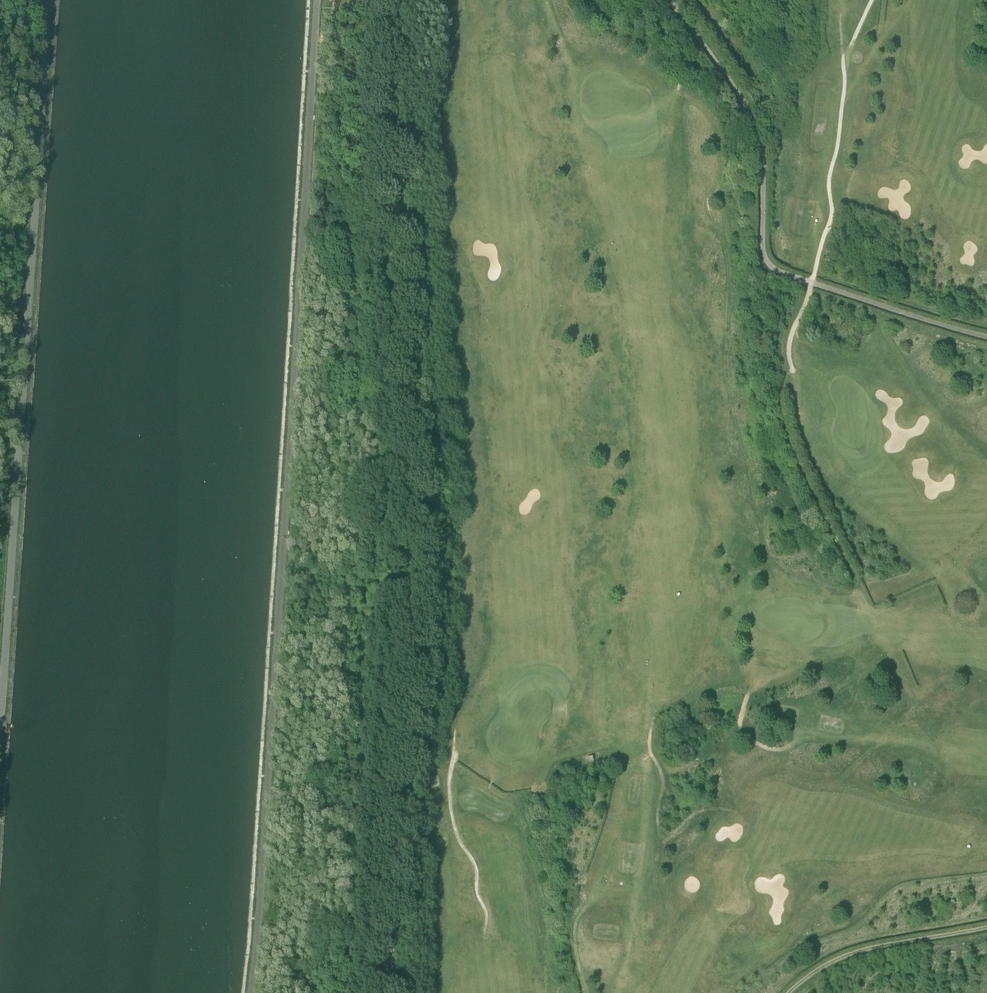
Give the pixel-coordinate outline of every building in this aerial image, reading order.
[(593,752),(585,755),(588,763),(596,761),(593,752)]
